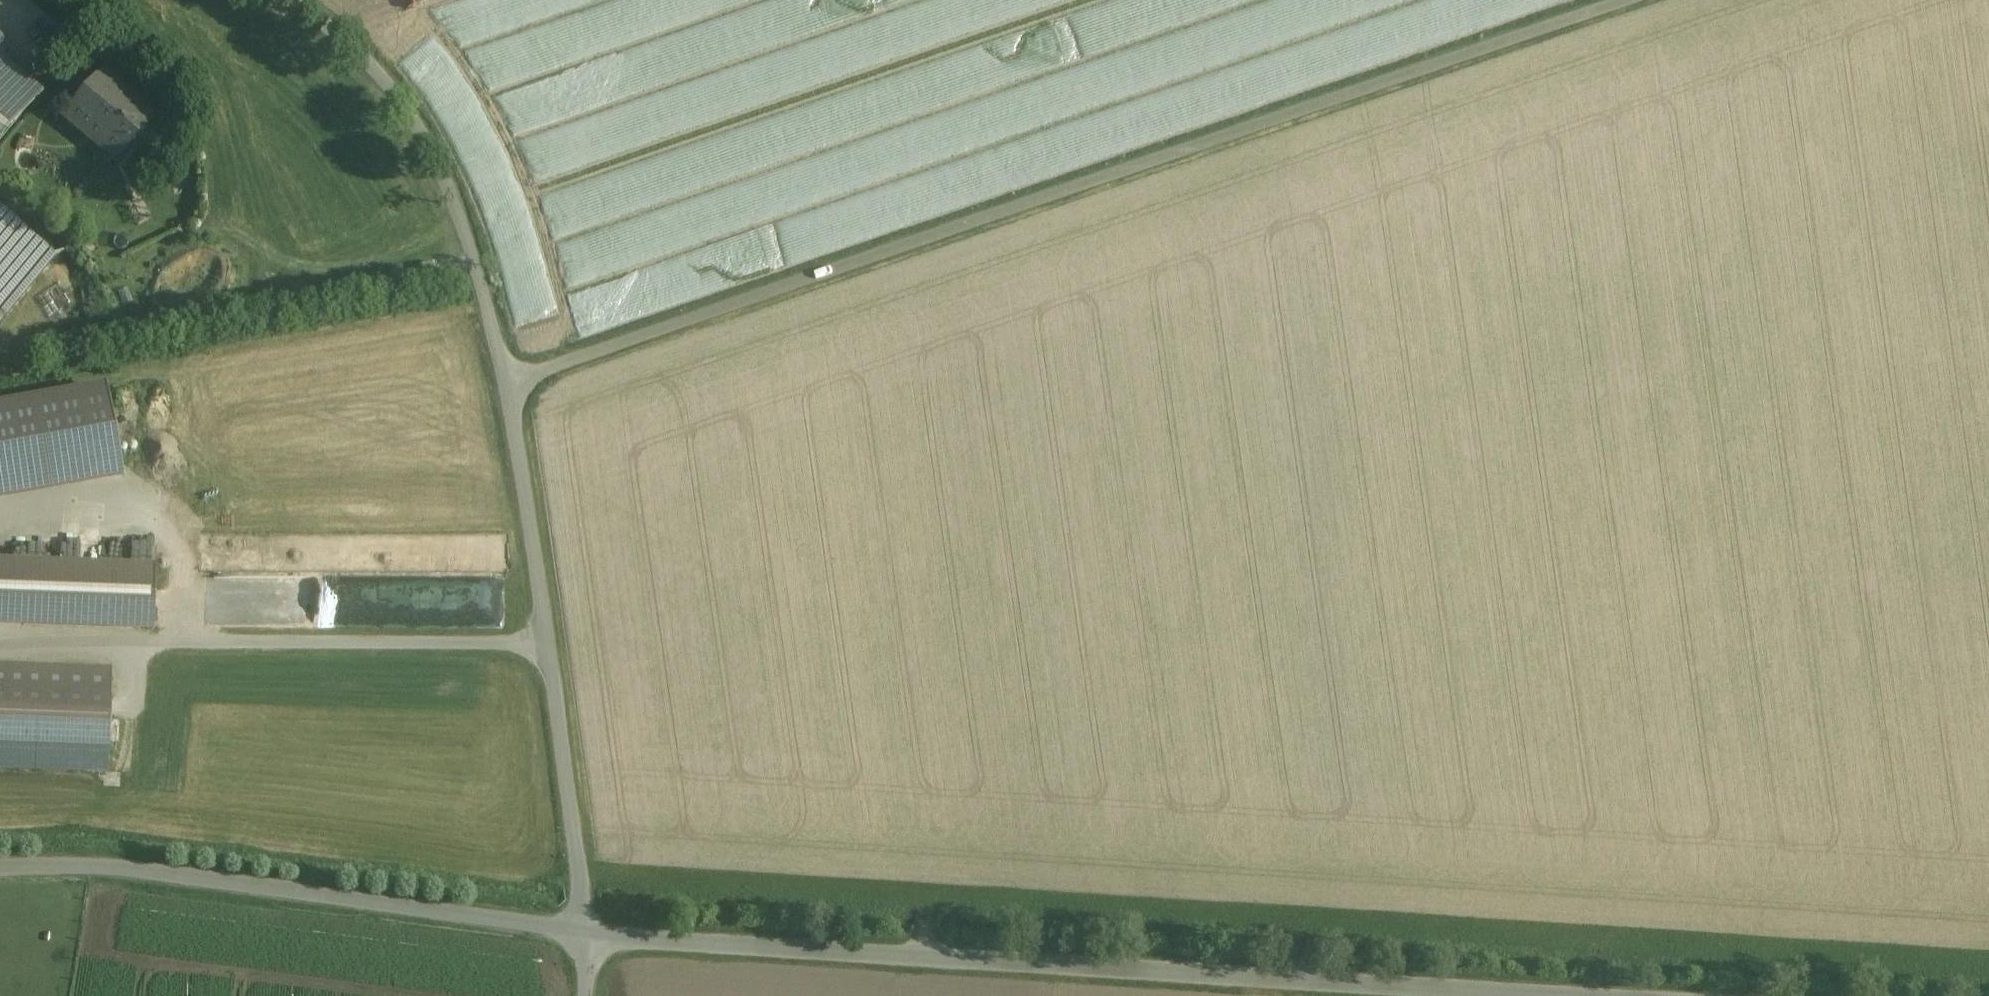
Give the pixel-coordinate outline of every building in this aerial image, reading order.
[(49,104),(3,63),(13,50),(0,39),(0,162),(49,104)] [(128,104),(98,78),(63,121),(115,164),(151,120),(129,103),(128,104)] [(44,251),(0,215),(0,303),(44,251)] [(0,405),(0,484),(115,463),(101,386),(0,405)] [(0,557),(0,616),(146,621),(148,562),(0,557)] [(0,669),(0,769),(104,772),(108,672),(0,669)]
